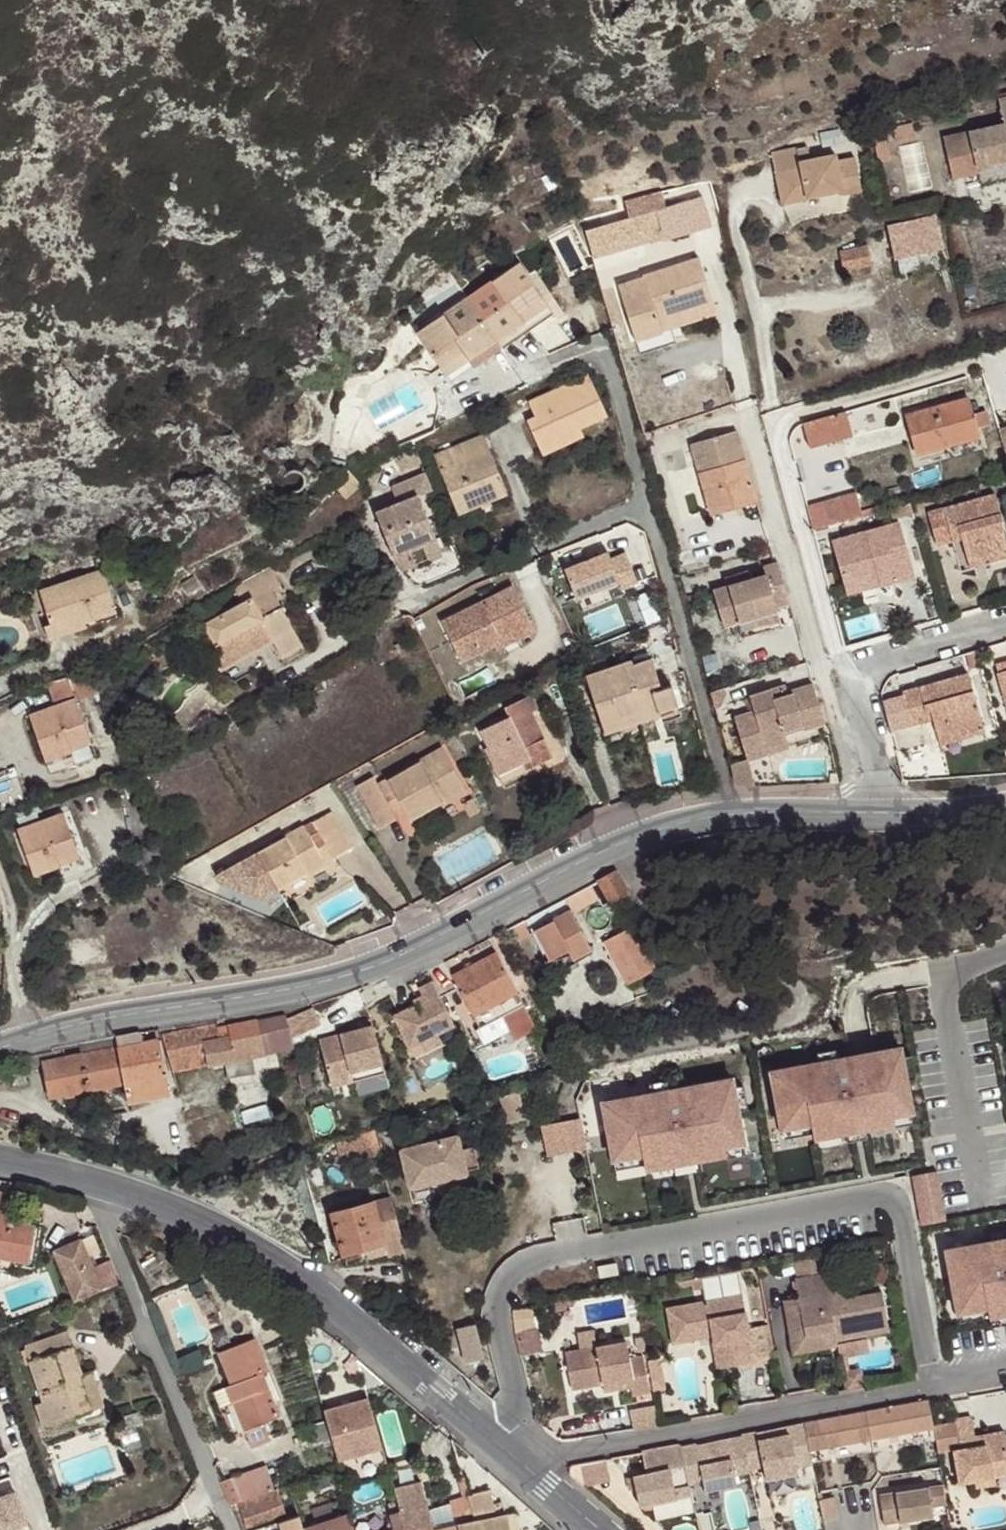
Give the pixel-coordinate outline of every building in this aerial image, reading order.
[(945,137),(949,154),(1005,142),(1005,97),(999,98),(1004,124),(945,137)] [(912,124),(893,127),(896,141),(914,137),(912,124)] [(883,129),(872,131),(879,162),(890,159),(883,129)] [(949,154),(952,171),(977,166),(975,157),(985,154),(987,164),(1005,160),(1005,142),(949,154)] [(811,160),(800,162),(797,149),(773,154),(783,203),(844,191),(845,193),(862,190),(852,145),(835,149),(836,155),(811,160)] [(808,147),(797,149),(800,162),(811,160),(808,147)] [(975,157),(977,166),(987,164),(985,154),(975,157)] [(977,166),(952,171),(953,179),(978,173),(977,166)] [(630,218),(586,231),(594,257),(663,237),(664,241),(712,227),(703,197),(666,208),(661,192),(626,203),(630,218)] [(919,246),(894,253),(896,259),(944,247),(935,213),(914,218),(919,246)] [(914,218),(887,225),(894,253),(919,246),(914,218)] [(840,252),(843,266),(869,259),(867,247),(840,252)] [(619,286),(636,341),(662,333),(659,322),(669,318),(669,320),(714,306),(699,259),(644,276),(644,278),(619,286)] [(843,266),(844,271),(871,266),(869,259),(843,266)] [(469,301),(494,338),(522,319),(521,317),(543,302),(519,267),(469,301)] [(418,335),(443,372),(494,338),(469,301),(418,335)] [(494,338),(501,348),(551,315),(543,302),(521,317),(522,319),(494,338)] [(659,322),(662,333),(716,315),(714,306),(669,320),(669,318),(659,322)] [(494,338),(443,372),(451,383),(501,348),(494,338)] [(589,375),(529,402),(535,417),(527,421),(542,455),(559,448),(555,440),(580,429),(608,416),(589,375)] [(902,397),(907,415),(932,408),(927,390),(902,397)] [(907,415),(917,453),(978,436),(967,398),(932,408),(907,415)] [(803,424),(810,448),(853,436),(846,412),(803,424)] [(555,440),(559,448),(584,437),(580,429),(555,440)] [(712,514),(758,501),(738,431),(691,444),(712,514)] [(434,456),(458,514),(508,493),(484,436),(434,456)] [(361,485),(348,469),(334,482),(347,497),(361,485)] [(395,555),(436,539),(420,496),(433,491),(426,474),(391,488),(396,501),(377,509),(395,555)] [(832,500),(838,523),(862,516),(856,493),(832,500)] [(928,513),(937,544),(953,539),(950,529),(959,526),(962,538),(967,557),(1005,547),(1005,534),(995,495),(928,513)] [(807,506),(814,530),(838,523),(832,500),(807,506)] [(899,522),(832,541),(844,582),(877,573),(880,585),(914,576),(899,522)] [(962,538),(959,526),(950,529),(953,539),(962,538)] [(436,539),(395,555),(402,569),(442,553),(436,539)] [(967,557),(970,567),(1005,557),(1005,547),(967,557)] [(608,552),(565,569),(576,599),(620,581),(623,588),(638,582),(626,553),(611,559),(608,552)] [(776,607),(791,603),(779,562),(765,567),(767,574),(751,580),(727,586),(714,591),(722,619),(737,615),(739,622),(757,616),(777,610),(776,607)] [(271,567),(234,587),(243,603),(205,624),(216,644),(209,648),(222,671),(258,650),(255,644),(272,635),(275,641),(284,656),(303,646),(271,589),(280,584),(271,567)] [(724,578),(727,586),(751,580),(748,571),(724,578)] [(52,626),(82,617),(84,623),(116,613),(104,573),(41,592),(47,612),(52,626)] [(877,573),(844,582),(847,594),(880,585),(877,573)] [(442,622),(461,661),(494,644),(492,640),(530,622),(514,588),(442,622)] [(777,610),(757,616),(761,626),(780,620),(777,610)] [(82,617),(52,626),(47,612),(41,614),(49,639),(118,618),(116,613),(84,623),(82,617)] [(737,615),(722,619),(724,626),(739,622),(737,615)] [(534,630),(530,622),(492,640),(494,644),(496,649),(534,630)] [(198,628),(209,648),(216,644),(205,624),(198,628)] [(255,644),(258,650),(275,641),(272,635),(255,644)] [(680,711),(671,685),(661,688),(652,659),(633,665),(631,661),(586,676),(601,722),(652,705),(656,716),(657,719),(680,711)] [(1005,697),(1005,664),(998,667),(1005,697)] [(74,694),(76,699),(104,688),(97,669),(69,679),(74,694)] [(983,726),(968,674),(903,692),(912,724),(925,720),(923,711),(930,709),(933,718),(939,738),(983,726)] [(74,694),(69,679),(48,686),(53,701),(74,694)] [(804,729),(825,723),(813,686),(793,692),(794,695),(791,696),(787,685),(750,696),(755,711),(735,718),(744,746),(763,741),(765,746),(786,740),(784,734),(783,730),(802,724),(804,728),(804,729)] [(724,688),(711,692),(715,707),(721,707),(726,693),(724,688)] [(553,756),(532,712),(538,709),(532,695),(506,708),(510,718),(483,731),(490,746),(487,748),(499,773),(522,762),(536,756),(539,761),(553,756)] [(29,715),(46,761),(72,751),(68,742),(88,735),(76,699),(29,715)] [(652,705),(601,722),(605,733),(656,716),(652,705)] [(923,711),(925,720),(933,718),(930,709),(923,711)] [(783,730),(784,734),(804,728),(802,724),(783,730)] [(983,726),(939,738),(940,744),(985,732),(983,726)] [(72,751),(91,744),(88,735),(68,742),(72,751)] [(763,741),(744,746),(747,759),(788,747),(786,740),(765,746),(763,741)] [(465,790),(442,749),(377,784),(373,778),(357,787),(373,816),(379,827),(396,817),(391,809),(387,801),(396,795),(401,804),(410,821),(465,790)] [(536,756),(522,762),(525,769),(539,761),(536,756)] [(749,760),(731,764),(736,783),(742,786),(747,787),(755,786),(749,760)] [(358,824),(373,816),(357,787),(349,772),(331,783),(358,824)] [(830,783),(839,783),(837,774),(830,773),(830,783)] [(387,801),(391,809),(401,804),(396,795),(387,801)] [(352,847),(332,812),(258,855),(279,890),(325,863),(317,848),(311,839),(320,833),(326,843),(334,857),(352,847)] [(16,830),(33,876),(59,867),(56,857),(75,850),(62,813),(16,830)] [(317,848),(326,843),(320,833),(311,839),(317,848)] [(59,867),(79,859),(75,850),(56,857),(59,867)] [(616,872),(598,881),(610,903),(629,893),(616,872)] [(591,885),(565,899),(571,911),(572,913),(598,899),(591,885)] [(571,911),(537,930),(551,957),(546,960),(553,974),(576,962),(574,958),(591,949),(572,913),(571,911)] [(524,920),(507,930),(514,943),(531,934),(532,933),(531,933),(524,920)] [(627,985),(655,971),(632,927),(604,942),(627,985)] [(551,957),(537,930),(531,933),(532,933),(531,934),(546,960),(551,957)] [(452,976),(444,963),(427,971),(432,981),(439,995),(456,985),(478,1026),(522,1002),(497,953),(452,976)] [(439,995),(432,981),(418,988),(422,996),(424,1000),(415,1005),(394,1016),(413,1056),(442,1042),(438,1033),(454,1025),(439,995)] [(842,985),(836,986),(840,1004),(846,1002),(842,985)] [(413,1001),(415,1005),(424,1000),(422,996),(413,1001)] [(524,1006),(502,1013),(509,1036),(532,1029),(524,1006)] [(313,1007),(286,1018),(291,1037),(320,1025),(313,1007)] [(252,1055),(293,1047),(291,1037),(286,1018),(285,1015),(218,1028),(217,1025),(163,1036),(173,1071),(226,1060),(252,1055)] [(438,1033),(442,1042),(458,1034),(454,1025),(438,1033)] [(383,1063),(372,1026),(320,1040),(333,1087),(353,1081),(350,1072),(383,1063)] [(140,1033),(116,1037),(116,1039),(125,1084),(129,1102),(169,1094),(158,1040),(142,1043),(140,1033)] [(88,1091),(125,1084),(116,1039),(79,1046),(81,1055),(88,1091)] [(904,1041),(769,1065),(783,1136),(917,1111),(904,1041)] [(41,1054),(34,1055),(36,1064),(43,1063),(65,1059),(63,1049),(52,1052),(41,1054)] [(49,1098),(88,1091),(81,1055),(65,1059),(43,1063),(49,1098)] [(252,1055),(226,1060),(229,1076),(254,1070),(252,1055)] [(350,1072),(353,1081),(386,1072),(383,1063),(350,1072)] [(735,1073),(599,1097),(613,1169),(748,1143),(735,1073)] [(526,1118),(519,1092),(485,1099),(491,1126),(526,1118)] [(360,1160),(380,1154),(374,1130),(354,1135),(357,1149),(360,1160)] [(357,1149),(354,1135),(334,1141),(337,1155),(357,1149)] [(400,1150),(409,1188),(468,1174),(467,1170),(462,1150),(458,1135),(400,1150)] [(474,1147),(462,1150),(467,1170),(478,1167),(474,1147)] [(912,1172),(918,1222),(945,1219),(939,1169),(912,1172)] [(332,1213),(344,1254),(386,1243),(385,1241),(400,1236),(391,1197),(332,1213)] [(28,1261),(34,1225),(0,1220),(0,1256),(28,1261)] [(943,1245),(957,1317),(1005,1307),(1005,1233),(943,1245)] [(53,1251),(74,1301),(102,1289),(80,1239),(53,1251)] [(826,1255),(794,1261),(797,1278),(829,1272),(826,1255)] [(829,1272),(797,1278),(801,1297),(783,1300),(787,1321),(805,1318),(808,1336),(835,1331),(837,1339),(887,1330),(880,1291),(844,1298),(839,1271),(829,1272)] [(749,1328),(743,1295),(675,1307),(680,1335),(685,1334),(686,1341),(712,1336),(718,1366),(770,1356),(765,1325),(749,1328)] [(673,1344),(686,1341),(685,1334),(680,1335),(675,1307),(667,1309),(673,1344)] [(512,1311),(516,1333),(536,1329),(532,1308),(512,1311)] [(805,1318),(787,1321),(793,1355),(838,1346),(837,1339),(835,1331),(808,1336),(805,1318)] [(36,1405),(44,1427),(92,1411),(79,1375),(82,1374),(67,1332),(25,1346),(26,1349),(21,1351),(26,1365),(31,1363),(44,1402),(36,1405)] [(254,1338),(219,1353),(232,1385),(225,1388),(232,1402),(234,1402),(252,1447),(270,1440),(263,1423),(279,1416),(268,1388),(263,1390),(258,1376),(262,1373),(268,1371),(254,1338)] [(565,1353),(572,1389),(604,1383),(632,1378),(634,1387),(636,1395),(650,1393),(643,1355),(630,1357),(626,1341),(565,1353)] [(847,1355),(838,1357),(841,1373),(850,1372),(847,1355)] [(657,1358),(662,1391),(667,1390),(661,1357),(657,1358)] [(657,1358),(648,1360),(653,1392),(662,1391),(657,1358)] [(79,1375),(92,1411),(103,1407),(92,1371),(82,1374),(79,1375)] [(262,1373),(258,1376),(263,1390),(268,1388),(262,1373)] [(632,1378),(604,1383),(606,1392),(634,1387),(632,1378)] [(221,1407),(232,1402),(225,1388),(215,1392),(221,1407)] [(804,1423),(809,1453),(934,1428),(934,1426),(928,1399),(908,1403),(804,1423)] [(337,1464),(383,1450),(369,1400),(323,1413),(337,1464)] [(129,1434),(124,1417),(109,1422),(114,1439),(129,1434)] [(938,1453),(953,1451),(958,1482),(974,1480),(993,1476),(1005,1475),(1005,1447),(1003,1432),(981,1435),(983,1444),(975,1446),(974,1436),(971,1417),(953,1420),(954,1423),(934,1426),(934,1428),(938,1453)] [(804,1423),(682,1445),(687,1476),(809,1453),(804,1423)] [(981,1435),(974,1436),(975,1446),(983,1444),(981,1435)] [(682,1445),(642,1452),(646,1473),(635,1475),(640,1502),(690,1493),(687,1476),(682,1445)] [(587,1464),(591,1483),(611,1478),(606,1459),(587,1464)] [(265,1466),(220,1482),(230,1505),(241,1501),(275,1489),(265,1466)] [(993,1476),(974,1480),(975,1487),(994,1484),(993,1476)] [(7,1481),(0,1482),(0,1529),(20,1529),(7,1481)] [(406,1529),(433,1529),(422,1484),(395,1491),(401,1512),(406,1529)] [(931,1507),(946,1505),(943,1484),(879,1494),(884,1523),(932,1515),(931,1507)] [(475,1520),(457,1524),(433,1529),(511,1529),(507,1515),(506,1515),(502,1503),(493,1505),(490,1490),(469,1497),(475,1520)] [(239,1505),(246,1526),(285,1513),(277,1491),(239,1505)] [(819,1499),(824,1518),(839,1515),(835,1495),(819,1499)] [(450,1502),(457,1524),(475,1520),(469,1497),(450,1502)] [(401,1512),(390,1514),(394,1529),(406,1529),(401,1512)] [(511,1529),(519,1529),(515,1513),(507,1515),(511,1529)] [(304,1528),(304,1529),(353,1529),(349,1514),(304,1528)] [(304,1528),(300,1516),(280,1522),(283,1529),(304,1529),(304,1528)]
